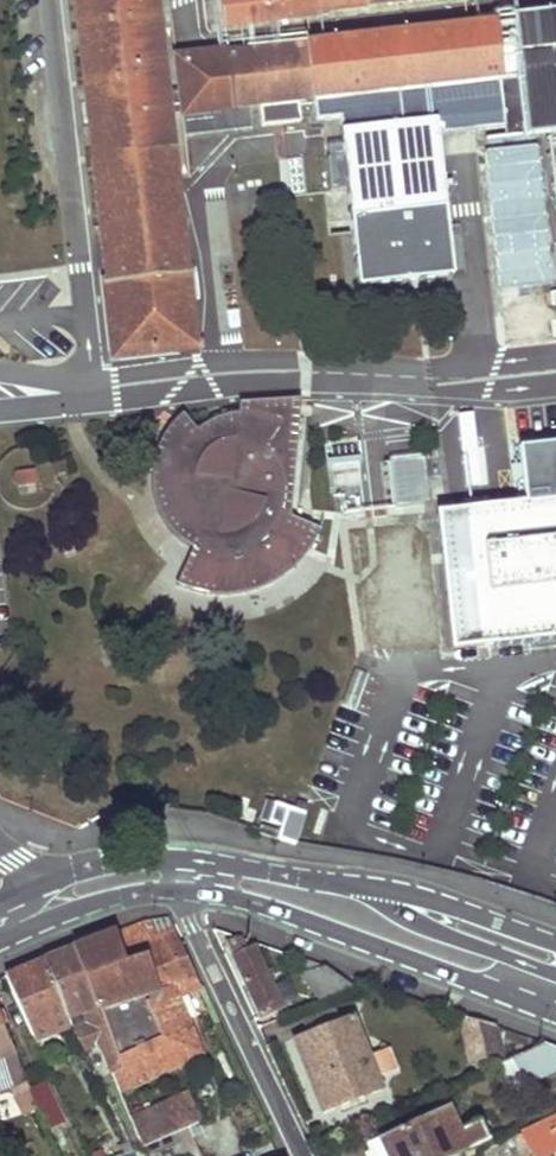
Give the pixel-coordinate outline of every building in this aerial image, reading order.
[(196,346),(186,271),(170,139),(161,62),(155,12),(154,0),(75,0),(106,286),(113,286),(121,349),(154,345),(154,350),(196,346)] [(223,26),(328,14),(327,10),(419,0),(220,0),(223,26)] [(313,100),(315,121),(340,118),(358,287),(415,281),(451,277),(438,150),(436,136),(434,118),(447,117),(446,107),(500,101),(503,129),(504,137),(485,139),(511,374),(555,369),(555,214),(555,213),(547,134),(555,132),(555,10),(512,16),(513,21),(175,59),(181,115),(258,106),(261,127),(278,125),(299,122),(296,101),(313,100)] [(447,117),(434,118),(436,136),(503,129),(500,101),(446,107),(447,117)] [(326,192),(326,133),(286,134),(286,192),(326,192)] [(196,352),(196,346),(154,350),(154,345),(121,349),(113,286),(106,286),(114,361),(196,352)] [(221,417),(196,431),(183,414),(175,422),(162,441),(157,453),(151,479),(152,493),(162,518),(170,531),(181,543),(193,550),(176,584),(191,591),(218,595),(236,595),(259,589),(287,575),(305,557),(320,527),(292,515),(302,398),(241,401),(241,413),(221,417)] [(423,502),(419,458),(391,461),(396,505),(423,502)] [(63,463),(55,464),(58,475),(66,473),(63,463)] [(20,488),(35,486),(34,471),(18,473),(15,475),(13,478),(12,481),(13,484),(16,487),(20,488)] [(436,512),(437,517),(451,648),(555,636),(555,498),(451,510),(436,512)] [(263,815),(283,821),(287,808),(267,802),(263,815)] [(297,803),(295,811),(304,814),(306,806),(297,803)] [(279,832),(277,840),(294,845),(294,843),(304,814),(295,811),(287,808),(283,821),(279,832)] [(259,834),(277,840),(279,832),(262,826),(259,834)] [(115,934),(125,962),(146,955),(158,991),(162,1003),(146,1008),(160,1037),(117,1059),(121,1068),(112,1074),(119,1091),(202,1053),(174,994),(173,992),(176,985),(196,979),(187,959),(176,936),(155,946),(150,934),(144,922),(115,934)] [(172,927),(150,934),(155,946),(176,936),(172,927)] [(73,950),(110,1038),(117,1059),(160,1037),(146,1008),(162,1003),(158,991),(146,955),(125,962),(115,934),(100,940),(73,950)] [(254,948),(247,951),(241,939),(236,937),(225,943),(260,1019),(282,1009),(254,948)] [(110,1038),(73,950),(65,954),(42,963),(63,1019),(84,1010),(97,1043),(110,1038)] [(322,1003),(352,990),(351,987),(324,967),(298,958),(300,975),(322,1003)] [(63,1019),(42,963),(4,979),(34,1041),(57,1031),(69,1054),(82,1048),(72,1029),(67,1028),(63,1019)] [(196,979),(176,985),(173,992),(174,994),(200,987),(196,979)] [(323,1114),(381,1091),(351,1016),(293,1039),(323,1114)] [(493,1061),(502,1056),(495,1026),(460,1016),(471,1066),(493,1062),(493,1061)] [(15,1054),(1,1024),(0,1024),(0,1059),(15,1054)] [(97,1043),(112,1074),(121,1068),(117,1059),(110,1038),(97,1043)] [(510,1059),(520,1078),(524,1087),(555,1071),(555,1049),(544,1044),(510,1059)] [(492,1069),(500,1087),(520,1078),(510,1059),(492,1069)] [(46,1130),(65,1121),(47,1082),(28,1092),(36,1109),(46,1130)] [(28,1091),(16,1096),(24,1114),(36,1109),(28,1092),(28,1091)] [(130,1118),(142,1147),(149,1144),(176,1133),(202,1122),(187,1092),(130,1118)] [(490,1141),(481,1121),(460,1130),(449,1106),(367,1143),(373,1155),(458,1155),(490,1141)] [(524,1135),(533,1155),(545,1155),(555,1151),(555,1120),(524,1135)] [(149,1144),(153,1154),(181,1143),(176,1133),(149,1144)] [(480,1151),(482,1155),(512,1155),(504,1140),(480,1151)] [(121,1148),(125,1155),(128,1155),(134,1154),(129,1143),(121,1148)]
